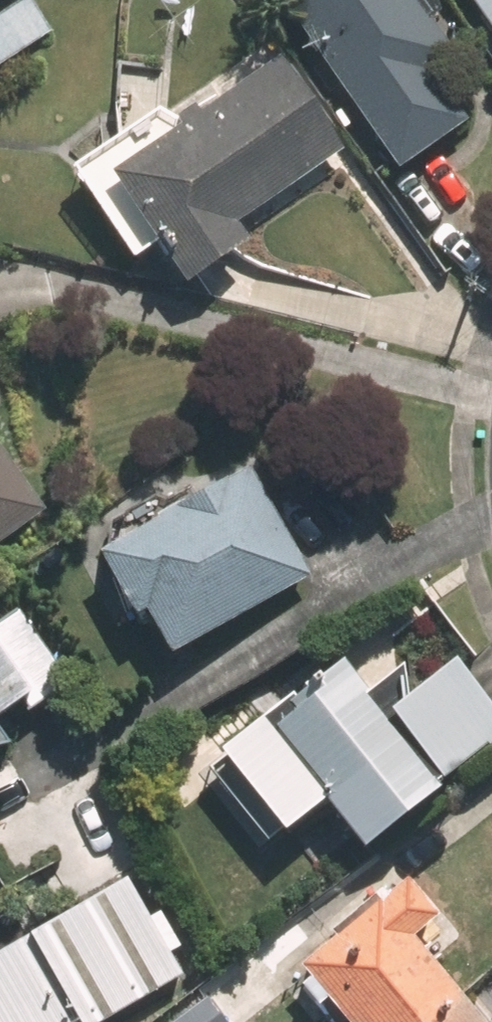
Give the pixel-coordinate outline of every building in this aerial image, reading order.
[(0,17),(0,69),(56,32),(34,0),(26,0),(0,17)] [(441,62),(463,47),(431,0),(298,0),(409,165),(479,118),(441,62)] [(491,14),(491,0),(482,0),(491,14)] [(123,167),(199,277),(258,237),(245,218),(355,143),(291,51),(123,167)] [(51,505),(0,436),(0,543),(51,505)] [(260,468),(116,547),(149,607),(159,601),(183,644),(317,571),(260,468)] [(68,671),(33,620),(0,642),(0,717),(68,671)] [(447,781),(349,657),(236,746),(296,821),(335,791),(374,839),(447,781)] [(462,657),(399,705),(449,770),(491,738),(491,696),(462,657)] [(0,953),(0,1021),(102,1021),(193,970),(139,875),(0,953)] [(415,875),(312,961),(364,1021),(491,1021),(418,934),(446,911),(415,875)] [(176,1021),(238,1021),(214,992),(176,1021)]
